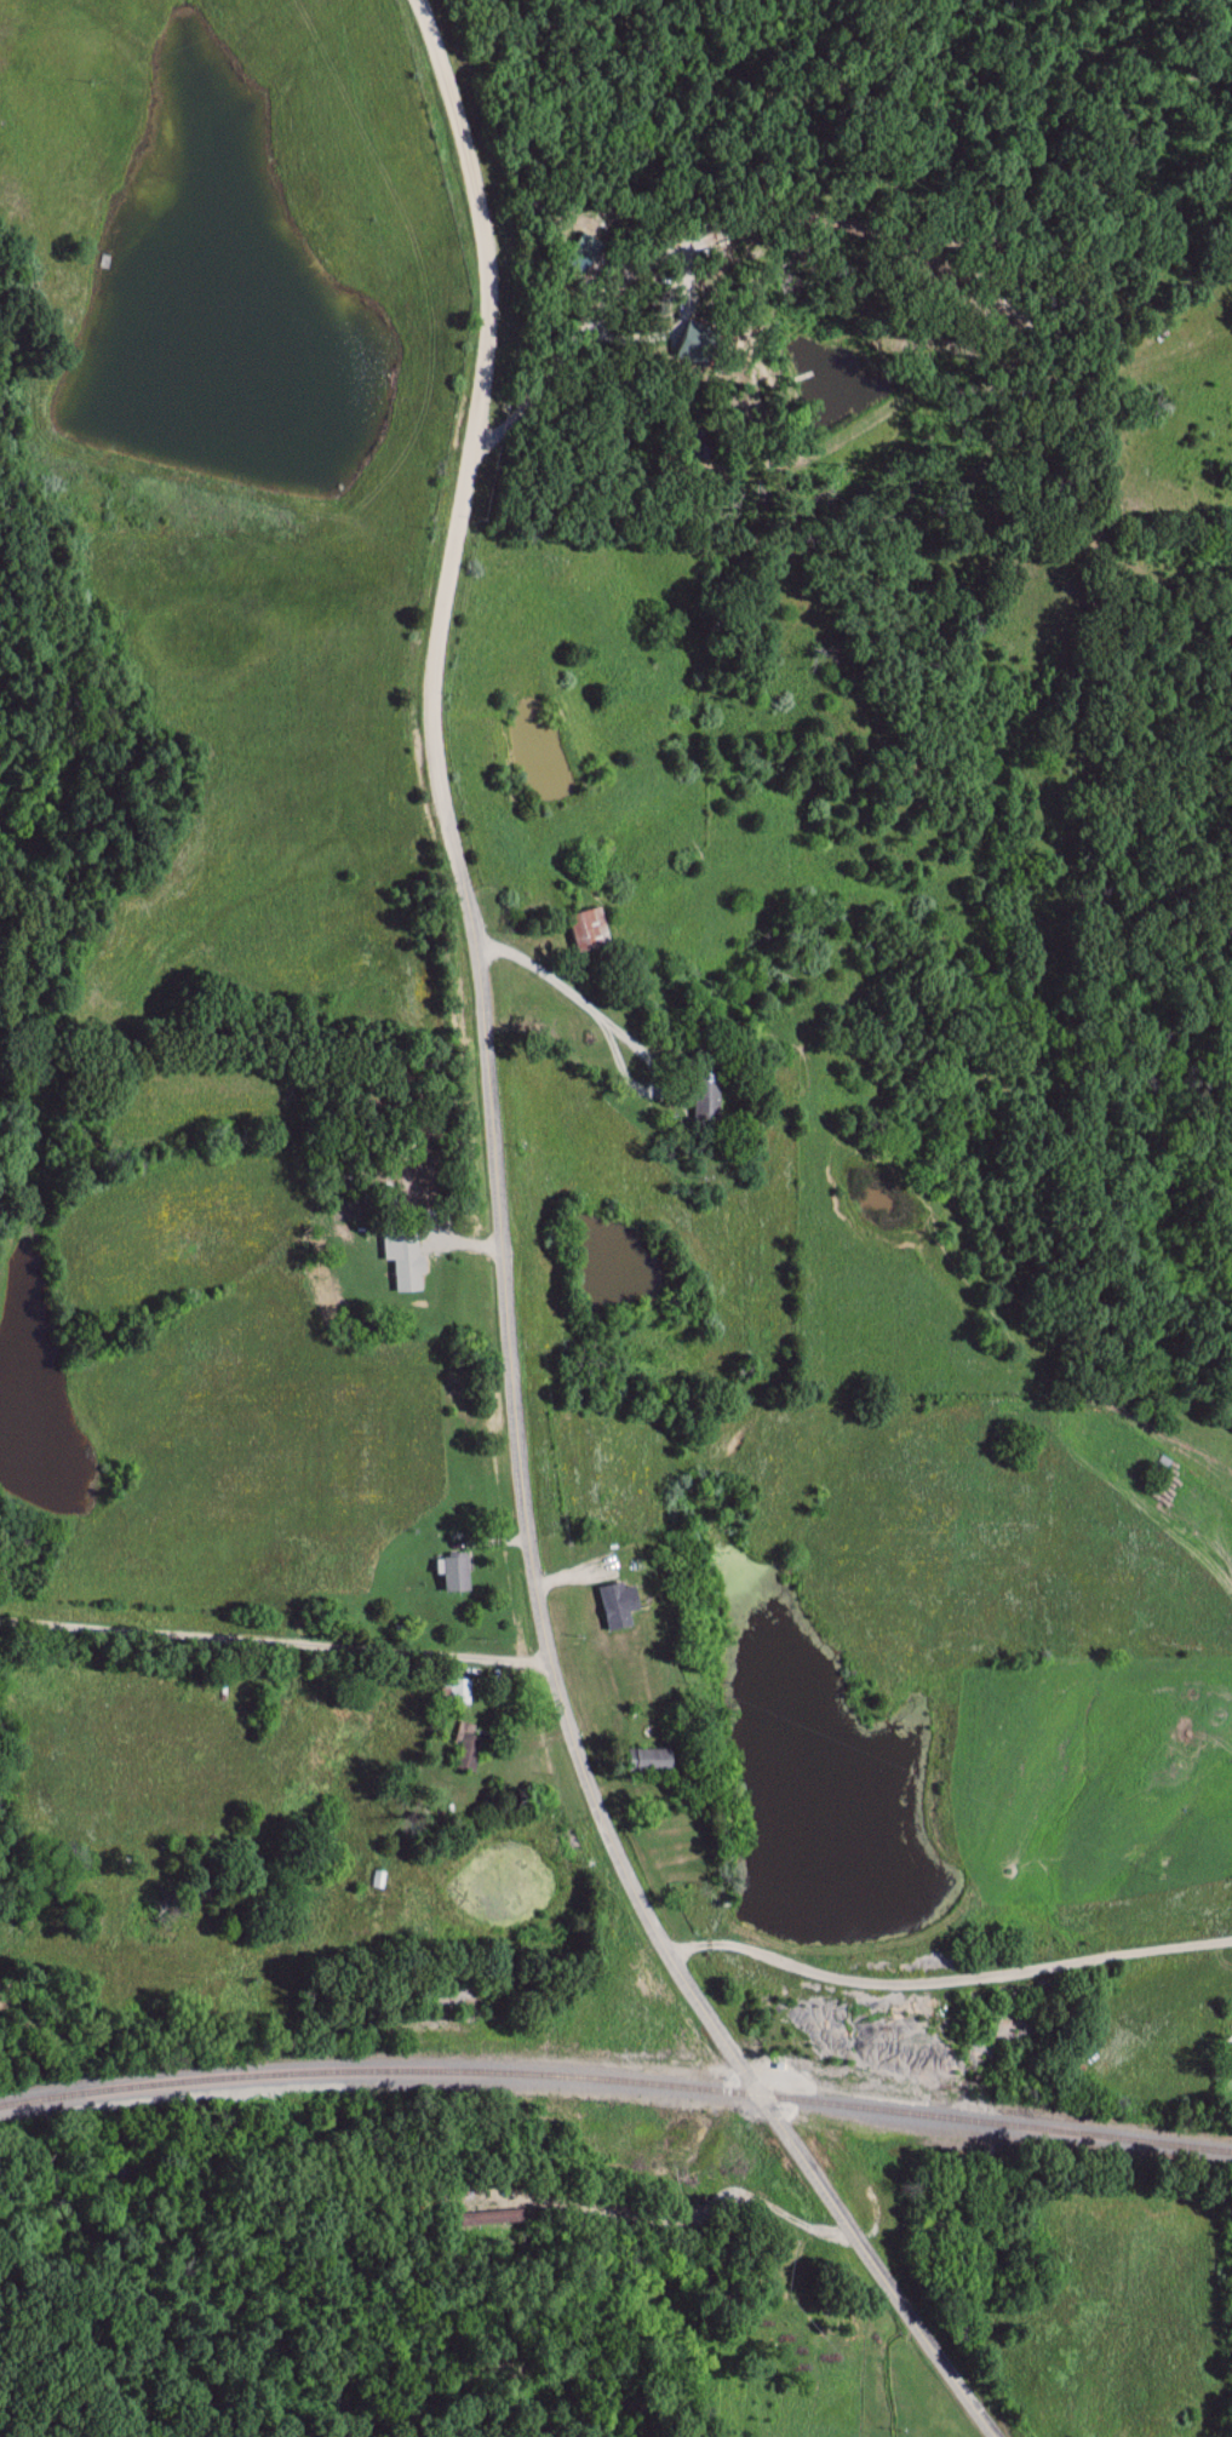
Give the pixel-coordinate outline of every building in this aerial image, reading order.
[(617,945),(607,907),(573,916),(582,954),(617,945)] [(698,1070),(698,1127),(724,1127),(724,1070),(698,1070)] [(398,1293),(424,1292),(421,1238),(396,1239),(398,1293)] [(472,1592),(471,1558),(444,1559),(446,1593),(472,1592)] [(596,1590),(617,1584),(620,1596),(628,1594),(634,1615),(624,1616),(629,1633),(608,1638),(596,1590)] [(445,1705),(474,1705),(474,1679),(445,1679),(445,1705)] [(477,1734),(480,1727),(465,1721),(455,1748),(482,1758),(489,1739),(477,1734)] [(633,1774),(677,1774),(677,1750),(633,1750),(633,1774)]
